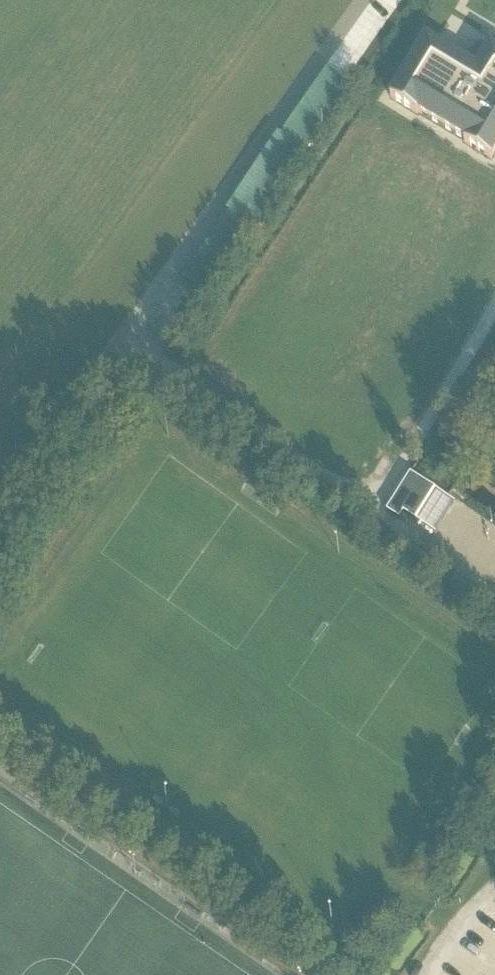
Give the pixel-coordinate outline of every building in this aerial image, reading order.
[(392,101),(419,116),(420,115),(468,141),(468,143),(494,158),(494,48),(488,44),(476,67),(425,40),(392,101)] [(475,466),(485,472),(494,454),(494,445),(489,442),(475,466)] [(415,520),(434,489),(410,474),(386,511),(399,519),(403,512),(415,520)] [(414,520),(403,542),(414,547),(424,525),(414,520)]
